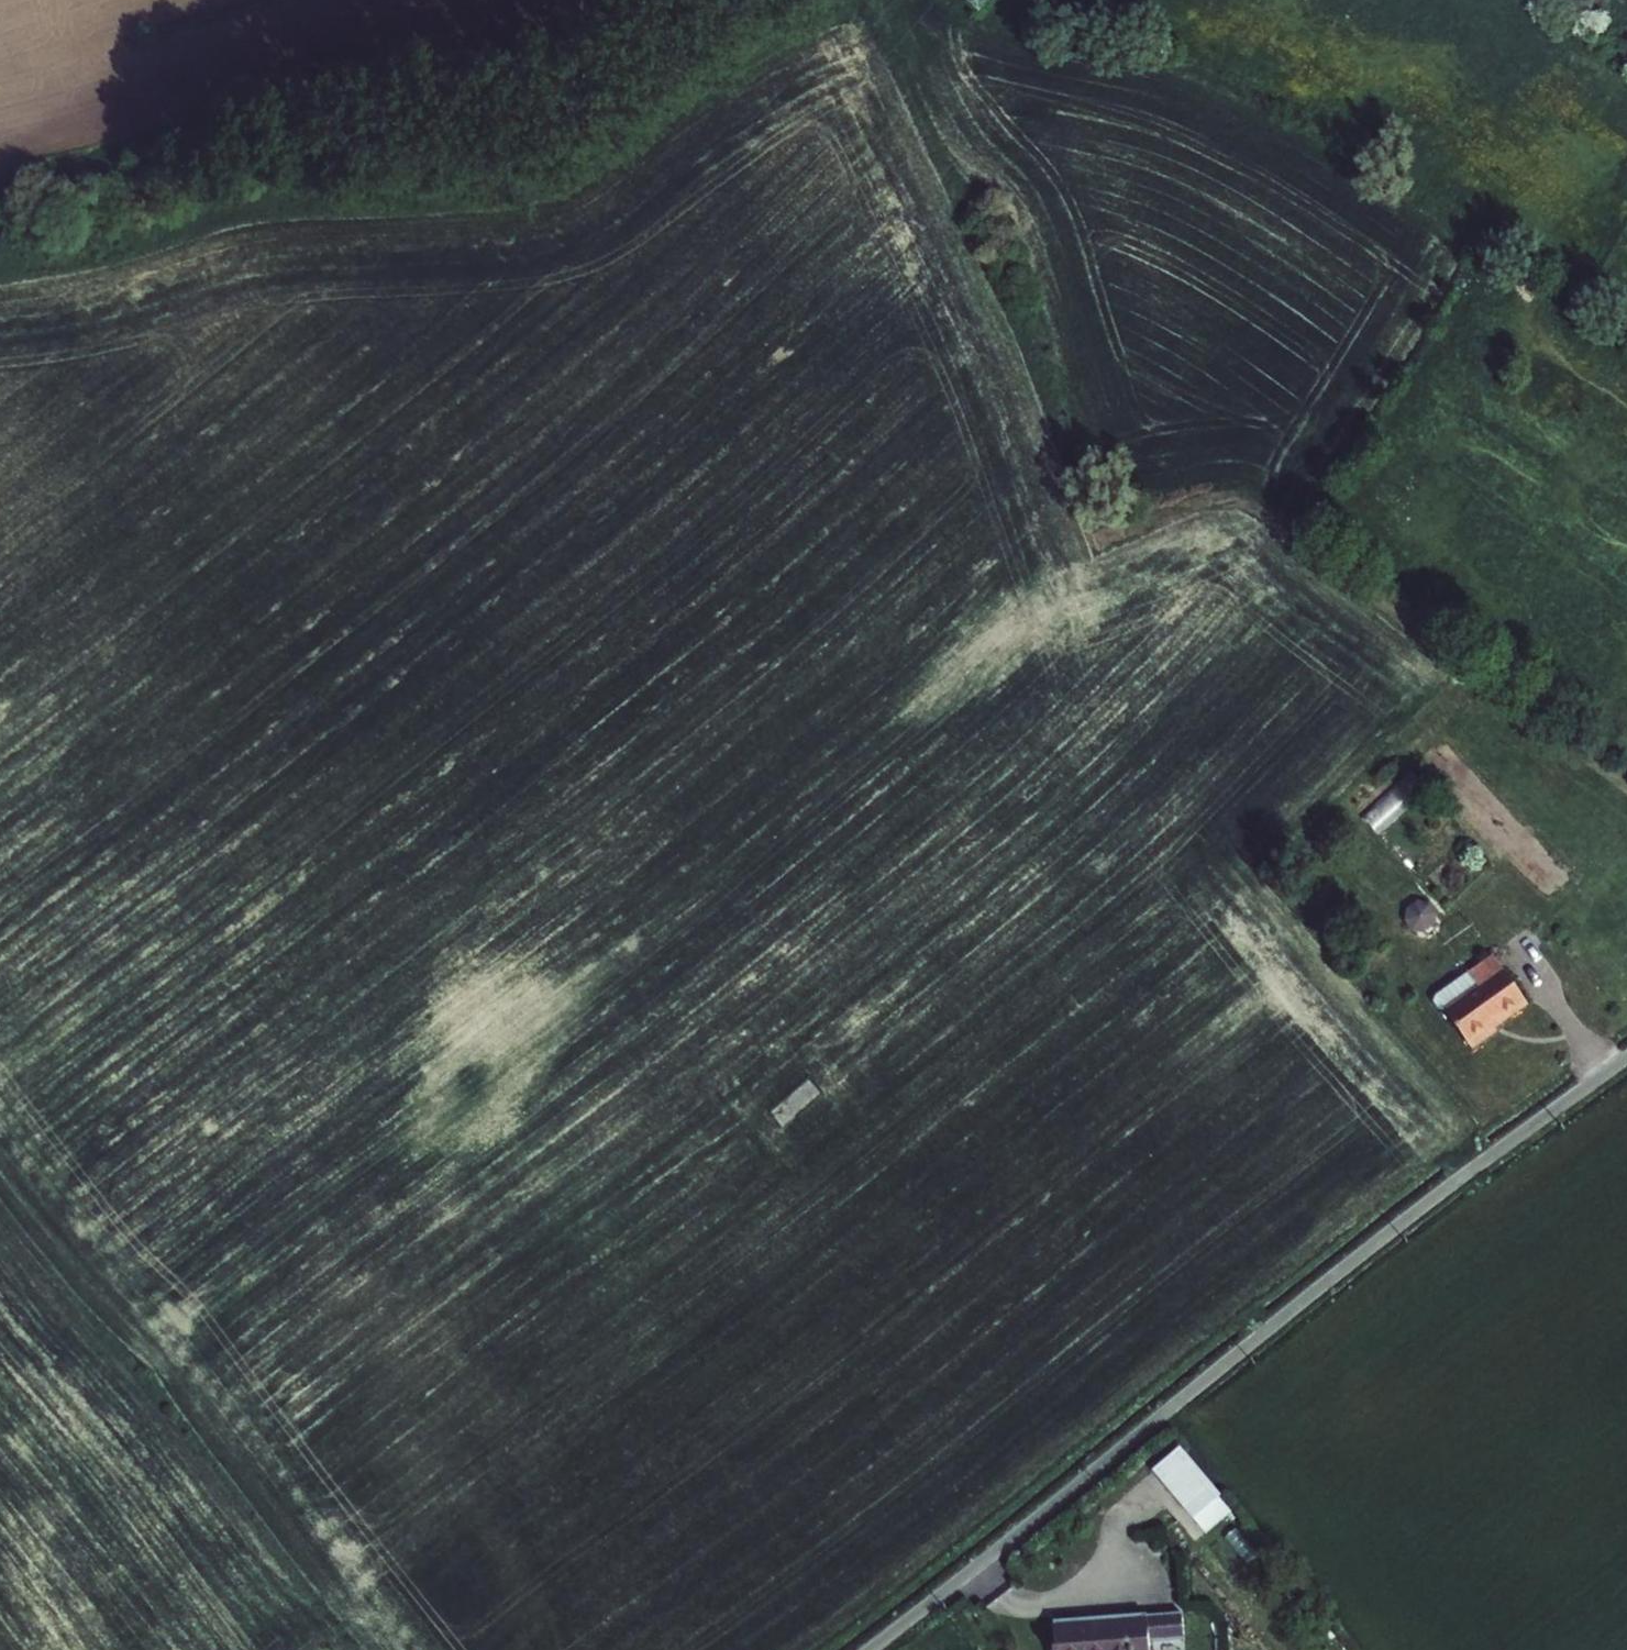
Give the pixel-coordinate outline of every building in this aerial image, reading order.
[(1362,818),(1381,835),(1425,786),(1406,768),(1362,818)] [(1424,897),(1402,912),(1417,935),(1440,919),(1424,897)] [(1474,1049),(1495,1033),(1489,1024),(1526,997),(1494,954),(1463,978),(1475,995),(1448,1015),(1474,1049)] [(1221,1494),(1186,1450),(1160,1470),(1196,1515),(1221,1494)] [(1062,1629),(1065,1649),(1161,1649),(1189,1647),(1186,1622),(1151,1625),(1150,1619),(1062,1629)]
